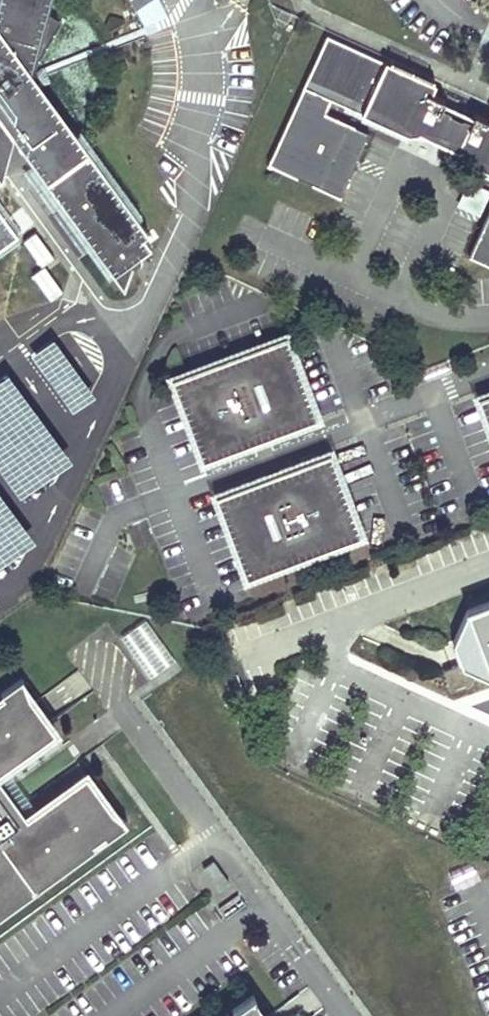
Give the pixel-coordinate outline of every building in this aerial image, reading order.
[(11,144),(121,294),(133,265),(148,254),(140,244),(146,240),(71,138),(42,126),(37,128),(34,121),(43,117),(33,93),(30,79),(60,27),(27,7),(32,0),(0,0),(0,181),(11,144)] [(324,36),(263,167),(340,203),(370,138),(326,118),(332,105),(407,138),(416,136),(466,158),(473,168),(488,175),(488,122),(472,115),(469,121),(460,117),(457,119),(449,116),(448,111),(441,108),(443,102),(404,84),(409,75),(324,36)] [(42,126),(71,138),(40,91),(41,87),(36,80),(33,93),(43,117),(34,121),(37,128),(42,126)] [(465,259),(488,269),(488,205),(465,259)] [(12,243),(0,226),(0,252),(12,243)] [(41,265),(53,257),(35,231),(23,240),(41,265)] [(51,299),(63,290),(44,266),(32,275),(51,299)] [(287,334),(171,378),(202,461),(253,442),(251,435),(264,430),(267,437),(318,418),(287,334)] [(94,395),(53,338),(30,355),(71,412),(94,395)] [(7,372),(0,378),(0,469),(19,495),(71,456),(7,372)] [(488,431),(488,393),(477,397),(488,431)] [(214,494),(246,578),(361,535),(330,451),(279,470),(282,477),(268,483),(265,475),(214,494)] [(35,539),(0,492),(0,565),(35,539)] [(472,609),(454,643),(462,664),(488,676),(488,602),(472,609)] [(120,634),(145,678),(172,663),(147,619),(120,634)] [(462,664),(445,670),(452,690),(469,685),(462,664)] [(0,693),(0,771),(54,732),(28,697),(20,678),(0,693)] [(126,823),(111,810),(85,774),(26,818),(0,783),(0,915),(126,823)] [(211,861),(202,868),(217,889),(228,883),(211,861)] [(259,1013),(252,995),(222,1015),(261,1015),(259,1013)]
